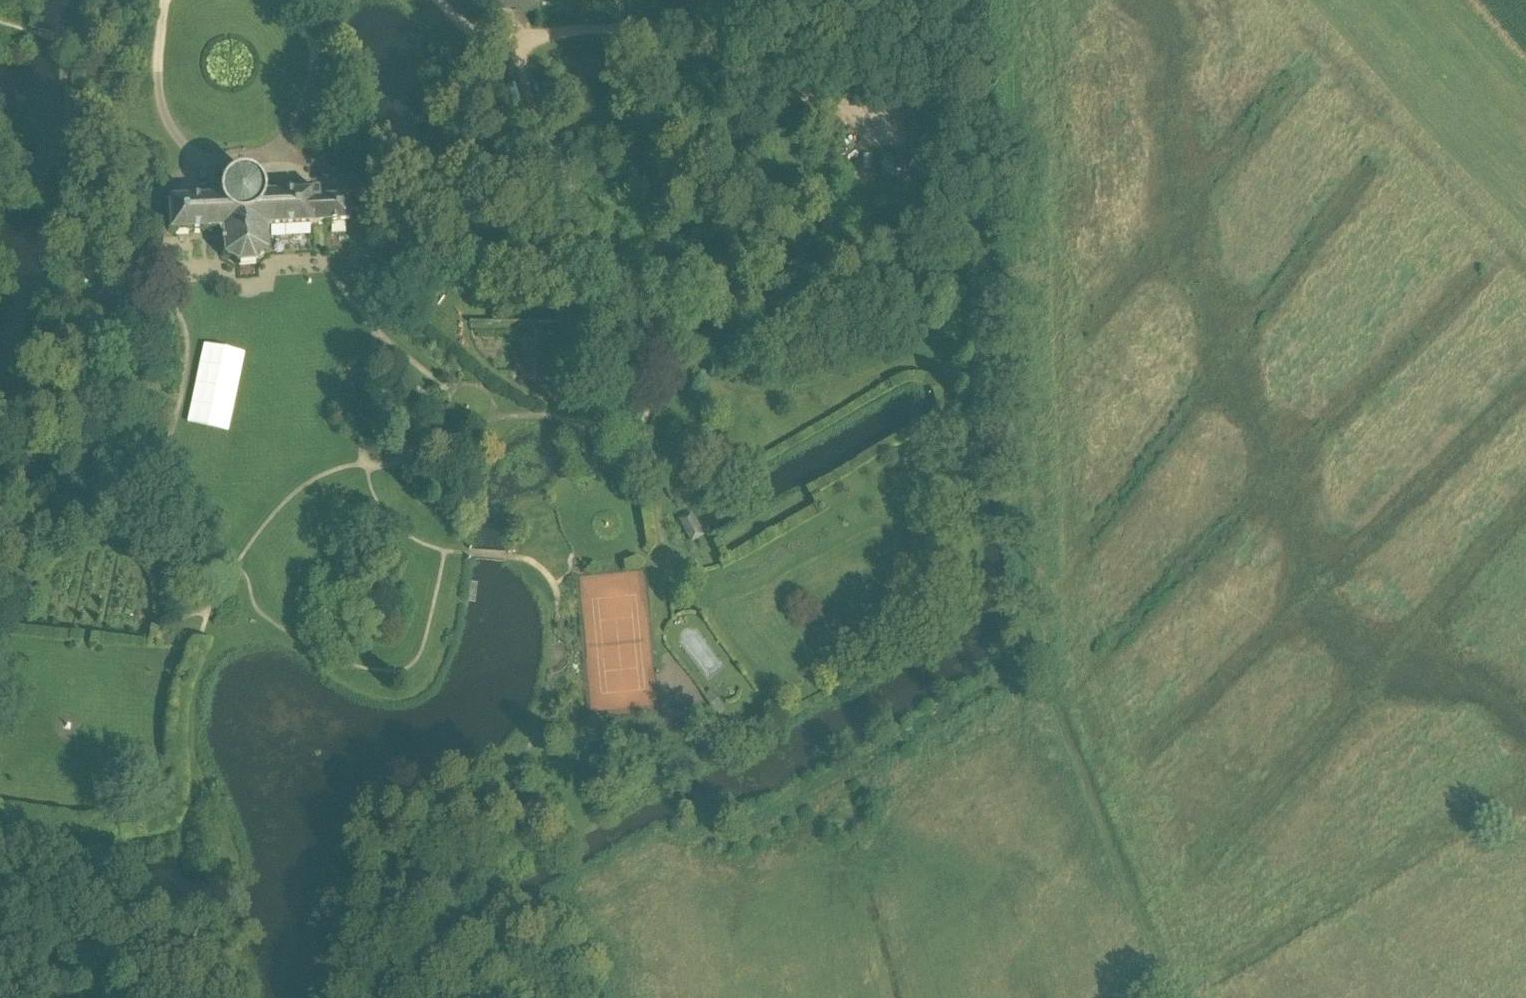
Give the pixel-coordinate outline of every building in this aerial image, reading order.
[(482,11),(537,8),(537,0),(481,0),(482,11)] [(265,197),(264,191),(261,185),(257,179),(250,175),(244,174),(237,175),(233,177),(228,180),(224,184),(221,189),(219,195),(219,199),(169,202),(171,233),(222,231),(225,257),(239,265),(255,264),(268,254),(267,229),(312,226),(312,225),(349,223),(349,222),(366,222),(364,198),(348,199),(348,198),(319,200),(319,193),(317,191),(311,192),(311,194),(265,197)] [(690,544),(703,537),(690,513),(677,520),(690,544)]
